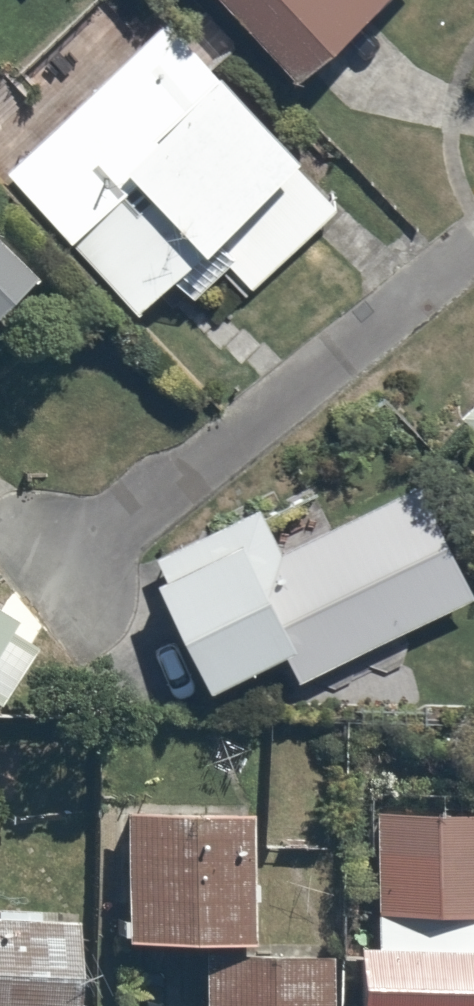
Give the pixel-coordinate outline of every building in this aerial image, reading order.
[(316,81),(394,0),(231,0),(316,81)] [(352,196),(173,13),(10,172),(152,318),(216,256),(252,293),(352,196)] [(0,241),(0,318),(39,282),(0,241)] [(462,415),(473,428),(473,403),(462,415)] [(300,677),(473,596),(473,565),(424,459),(272,530),(264,513),(163,560),(221,685),(289,654),(300,677)] [(18,618),(0,607),(0,648),(18,618)] [(244,816),(124,811),(118,941),(238,947),(244,816)] [(374,815),(371,943),(355,943),(354,1005),(473,1005),(473,817),(374,815)] [(78,918),(0,914),(0,1005),(73,1005),(78,918)] [(204,959),(203,1005),(332,1005),(333,963),(204,959)]
